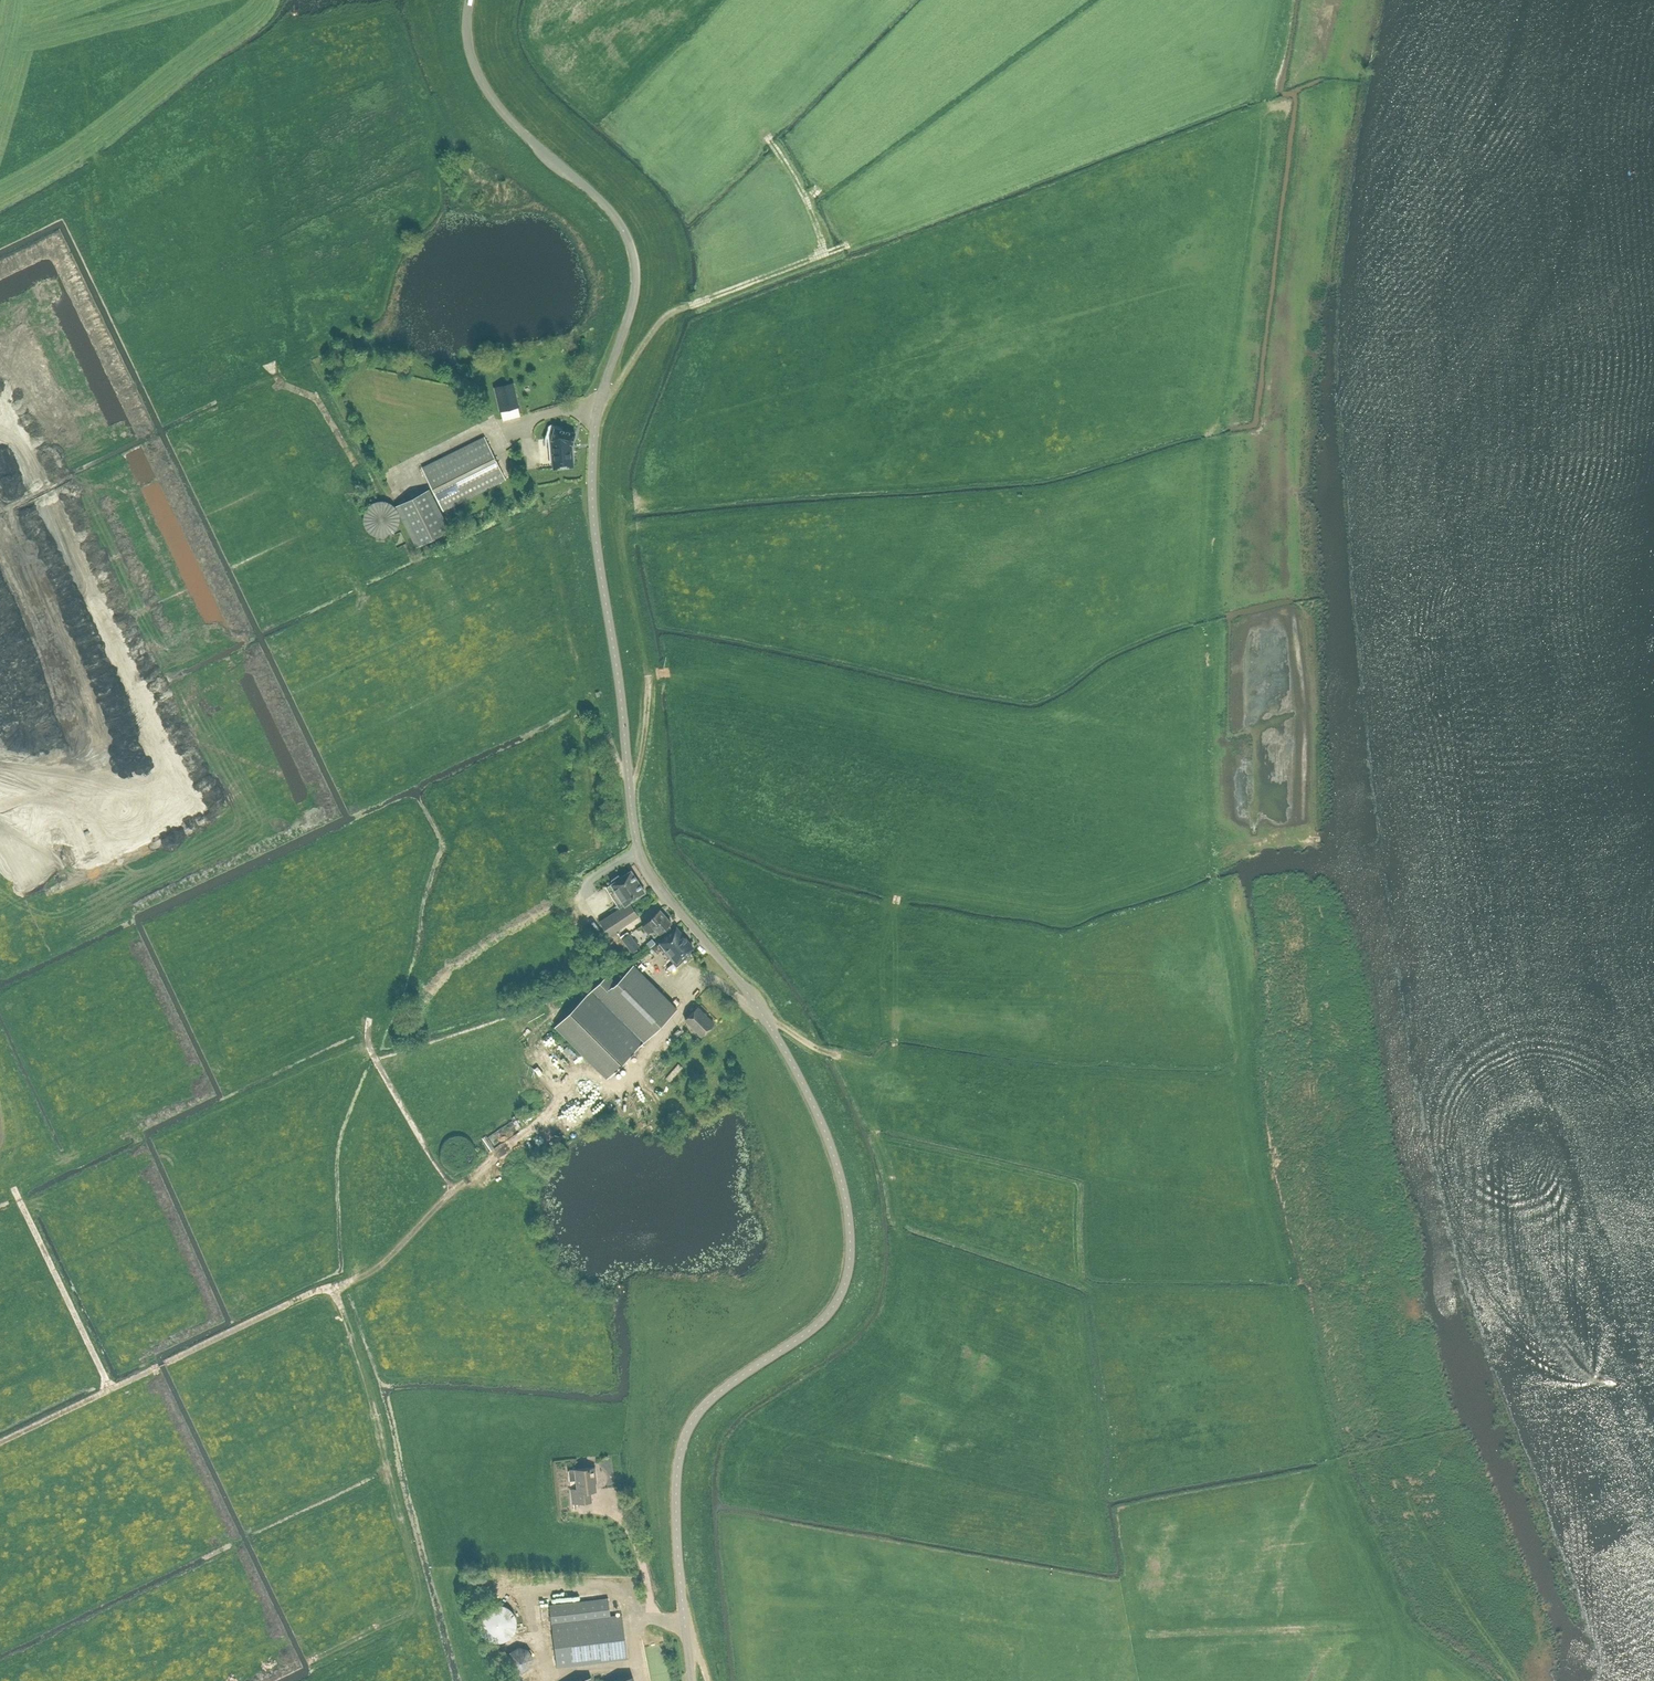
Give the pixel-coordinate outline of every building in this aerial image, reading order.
[(512,383),(495,387),(498,402),(500,410),(518,406),(517,405),(517,402),(512,383)] [(571,443),(574,432),(556,428),(554,436),(551,435),(551,438),(551,446),(550,446),(551,454),(552,454),(553,467),(571,465),(570,448),(569,448),(568,442),(571,443)] [(504,479),(483,436),(421,467),(443,510),(504,479)] [(419,491),(425,489),(422,480),(416,482),(419,491)] [(449,529),(428,488),(395,505),(416,546),(449,529)] [(383,500),(379,500),(374,501),(370,503),(366,506),(364,511),(363,515),(362,520),(363,524),(366,529),(369,533),(373,535),(378,536),(383,536),(387,535),(391,533),(395,530),(397,525),(399,520),(399,516),(397,511),(395,507),(392,504),(388,501),(383,500)] [(612,881),(604,887),(618,908),(599,921),(608,935),(638,915),(629,901),(644,891),(630,870),(619,877),(617,874),(610,879),(612,881)] [(670,921),(659,908),(647,919),(648,919),(642,924),(647,930),(653,925),(659,932),(670,921)] [(691,946),(675,927),(659,940),(661,941),(657,944),(675,966),(693,951),(689,947),(691,946)] [(628,932),(621,938),(631,951),(639,946),(628,932)] [(640,962),(636,966),(641,971),(645,967),(640,962)] [(606,1077),(622,1062),(676,1007),(633,964),(616,981),(608,973),(555,1026),(606,1077)] [(701,1035),(713,1022),(697,1006),(684,1019),(701,1035)] [(676,1041),(686,1052),(694,1044),(684,1034),(676,1041)] [(486,1149),(492,1146),(488,1138),(482,1141),(486,1149)] [(594,1477),(593,1467),(573,1469),(576,1488),(569,1489),(571,1503),(590,1501),(589,1491),(595,1490),(593,1477),(594,1477)] [(549,1605),(556,1667),(626,1658),(620,1614),(609,1616),(607,1598),(549,1605)] [(482,1635),(483,1636),(484,1637),(487,1639),(488,1640),(490,1640),(494,1641),(496,1641),(502,1641),(504,1640),(506,1639),(509,1637),(512,1633),(513,1632),(514,1630),(515,1628),(515,1625),(515,1623),(515,1620),(515,1618),(514,1616),(513,1613),(512,1612),(512,1611),(508,1608),(506,1606),(505,1605),(503,1604),(501,1604),(499,1604),(497,1604),(494,1604),(492,1604),(487,1605),(485,1607),(483,1608),(481,1611),(480,1613),(479,1615),(478,1619),(478,1624),(478,1625),(478,1626),(478,1628),(479,1629),(480,1632),(481,1634),(482,1635)] [(508,1655),(515,1674),(532,1669),(526,1649),(508,1655)]
